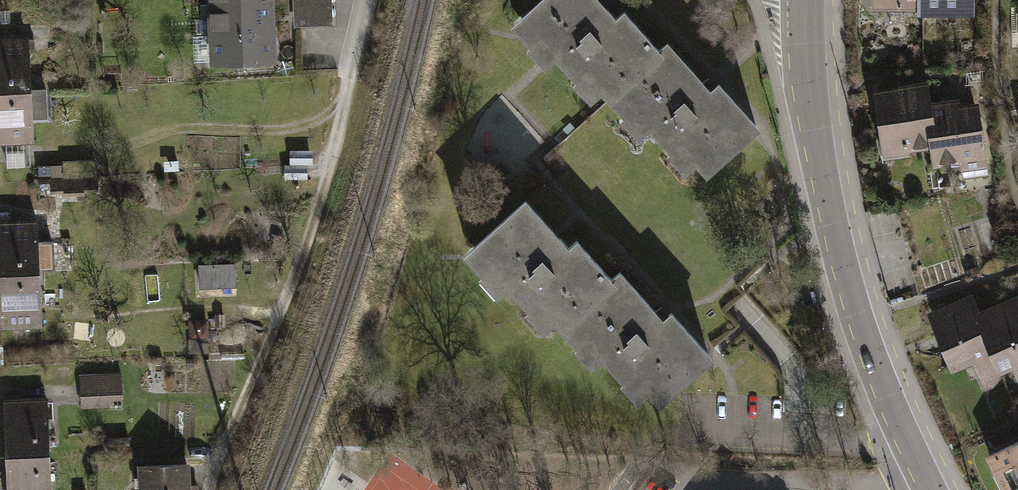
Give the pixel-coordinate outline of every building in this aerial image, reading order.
[(277,0),(207,0),(208,10),(277,7),(277,0)] [(296,28),(335,26),(334,0),(294,0),(296,28)] [(599,101),(663,43),(625,1),(614,10),(605,0),(528,0),(503,23),(520,41),(518,44),(542,70),(550,63),(591,109),(599,101)] [(872,9),(920,11),(920,0),(872,0),(872,9)] [(920,11),(920,19),(973,20),(974,0),(920,0),(920,11)] [(279,36),(277,7),(208,10),(209,40),(279,36)] [(35,88),(32,36),(0,38),(0,90),(35,88)] [(280,66),(279,36),(209,40),(198,41),(199,62),(211,62),(211,70),(280,66)] [(663,43),(599,101),(616,120),(612,123),(634,148),(645,138),(683,180),(693,172),(705,185),(764,131),(717,79),(711,85),(669,38),(663,43)] [(873,88),(883,157),(933,150),(929,123),(938,122),(936,103),(933,80),(873,88)] [(38,140),(37,123),(52,122),(50,87),(35,88),(0,90),(0,142),(38,140)] [(938,122),(929,123),(933,150),(935,168),(961,164),(963,181),(990,177),(979,97),(936,103),(938,122)] [(98,162),(63,164),(64,181),(99,179),(98,162)] [(60,166),(36,167),(37,182),(60,180),(60,166)] [(523,190),(458,249),(483,276),(499,261),(517,281),(510,287),(531,309),(544,298),(561,316),(556,320),(563,328),(624,272),(619,265),(612,272),(577,234),(570,241),(523,190)] [(42,272),(39,220),(0,223),(0,275),(42,272)] [(239,265),(199,267),(201,295),(240,293),(239,265)] [(0,327),(45,325),(42,272),(0,275),(0,318),(0,327)] [(624,272),(563,328),(577,343),(593,328),(615,352),(606,360),(625,380),(637,369),(657,391),(650,398),(660,408),(716,357),(670,306),(662,313),(624,272)] [(971,288),(926,305),(951,369),(975,360),(987,391),(1008,383),(1002,370),(980,311),(971,288)] [(980,311),(1002,370),(1014,365),(1017,374),(1017,296),(980,311)] [(209,320),(191,321),(192,341),(210,341),(209,320)] [(125,373),(79,375),(81,410),(110,408),(110,400),(126,399),(125,373)] [(4,406),(7,458),(52,455),(49,403),(4,406)] [(987,450),(996,470),(991,472),(1000,489),(1005,489),(1006,489),(1017,489),(1017,435),(987,450)] [(9,489),(53,489),(52,455),(7,458),(9,489)] [(138,462),(140,489),(191,489),(189,459),(138,462)]
